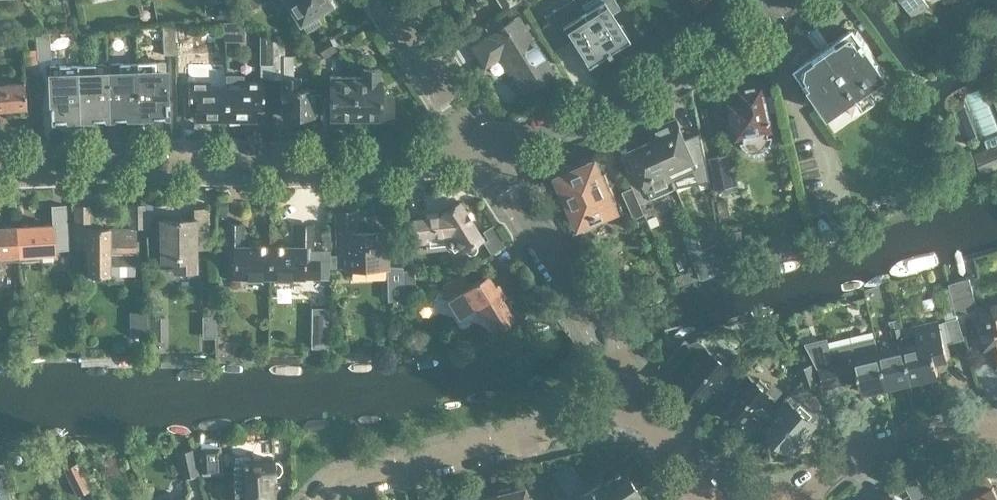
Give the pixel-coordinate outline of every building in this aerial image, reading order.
[(300,21),(307,32),(321,23),(315,12),(330,3),(328,0),(287,0),(300,21)] [(503,9),(517,0),(497,0),(503,9)] [(520,0),(509,7),(514,14),(524,7),(520,0)] [(575,0),(568,0),(544,15),(548,22),(538,29),(552,51),(571,40),(587,66),(590,64),(589,61),(604,51),(607,55),(609,53),(575,0)] [(609,53),(611,52),(610,51),(629,39),(626,35),(628,34),(621,23),(619,24),(612,13),(620,8),(615,0),(575,0),(609,53)] [(912,16),(928,5),(925,0),(901,0),(912,16)] [(491,33),(486,36),(468,48),(479,66),(501,52),(525,91),(554,73),(526,27),(529,25),(527,22),(524,23),(518,16),(504,24),(501,18),(487,27),(491,33)] [(242,25),(237,22),(222,22),(222,40),(242,40),(242,25)] [(175,24),(162,29),(164,54),(175,53),(175,52),(175,24)] [(885,70),(858,32),(849,29),(829,43),(820,49),(799,64),(797,73),(826,111),(835,112),(852,100),(870,87),(884,78),(885,70)] [(51,32),(36,33),(38,58),(53,57),(51,32)] [(272,65),(272,38),(260,32),(259,64),(272,65)] [(327,35),(316,42),(325,55),(335,48),(327,35)] [(922,37),(913,42),(922,56),(930,50),(922,37)] [(300,88),(300,77),(292,77),(292,57),(284,57),(284,45),(272,38),(272,65),(272,77),(284,77),(284,86),(282,86),(282,107),(284,107),(284,115),(314,116),(314,89),(300,88)] [(325,55),(316,42),(303,50),(319,59),(325,55)] [(37,48),(22,49),(24,73),(38,72),(37,48)] [(121,72),(108,72),(109,115),(114,115),(115,116),(117,116),(124,116),(124,115),(126,115),(127,117),(134,117),(136,115),(138,115),(138,116),(139,116),(137,62),(120,63),(121,72)] [(156,62),(137,62),(139,116),(141,115),(142,114),(144,116),(152,116),(154,114),(155,114),(156,115),(162,115),(163,114),(164,114),(164,113),(167,113),(166,111),(167,111),(167,109),(168,109),(168,102),(167,102),(167,101),(166,101),(165,71),(156,71),(156,62)] [(97,64),(77,65),(79,118),(81,118),(81,117),(82,117),(84,119),(92,118),(93,116),(95,116),(95,117),(102,117),(102,116),(104,116),(109,115),(108,72),(97,73),(97,64)] [(79,118),(77,65),(60,65),(61,74),(50,74),(52,105),(51,105),(51,107),(50,107),(50,114),(51,114),(51,116),(52,116),(52,117),(54,117),(54,118),(56,118),(56,119),(63,118),(65,118),(67,119),(75,119),(76,117),(78,117),(78,118),(79,118)] [(354,76),(353,120),(367,120),(367,116),(392,116),(392,96),(381,96),(380,80),(376,80),(376,68),(363,68),(363,76),(354,76)] [(341,120),(353,120),(354,76),(329,76),(330,116),(340,116),(341,120)] [(222,117),(225,117),(225,86),(210,86),(210,80),(189,80),(189,107),(195,107),(196,117),(212,117),(212,120),(222,119),(222,117)] [(0,83),(0,108),(26,106),(25,81),(0,83)] [(225,86),(225,117),(229,117),(229,119),(240,119),(240,117),(256,117),(256,107),(263,107),(263,81),(242,81),(242,87),(225,86)] [(741,98),(730,101),(734,122),(728,123),(730,135),(736,134),(737,137),(740,136),(741,141),(742,144),(745,147),(747,149),(751,150),(755,151),(759,151),(763,150),(766,147),(769,145),(771,141),(771,138),(772,134),(771,130),(773,130),(764,84),(739,90),(741,98)] [(969,93),(982,129),(996,123),(983,88),(969,93)] [(706,158),(701,137),(690,141),(677,118),(651,129),(655,138),(672,176),(673,178),(707,164),(706,158)] [(974,154),(981,173),(996,167),(996,134),(982,140),(985,149),(974,154)] [(673,178),(672,176),(655,138),(629,150),(641,173),(630,177),(635,187),(639,196),(642,201),(677,187),(676,185),(673,178)] [(732,153),(706,158),(707,164),(713,188),(738,183),(732,153)] [(561,169),(561,171),(557,173),(566,193),(564,195),(563,197),(562,200),(562,203),(564,205),(566,206),(568,207),(572,207),(581,228),(617,212),(610,195),(614,194),(605,173),(601,174),(594,157),(590,159),(588,158),(586,157),(584,158),(582,158),(580,160),(579,162),(578,164),(573,166),(570,165),(567,165),(564,166),(562,167),(561,169)] [(647,211),(639,196),(635,187),(623,192),(634,218),(647,211)] [(731,214),(727,198),(717,200),(720,216),(731,214)] [(442,214),(399,220),(403,251),(416,250),(415,242),(427,241),(429,248),(449,246),(452,242),(457,239),(464,249),(465,248),(466,251),(469,253),(472,253),(476,251),(477,246),(477,242),(476,241),(482,237),(459,199),(440,211),(442,214)] [(228,217),(228,200),(218,200),(218,217),(228,217)] [(133,232),(138,232),(147,232),(146,203),(133,203),(133,232)] [(52,204),(53,222),(17,225),(20,259),(42,258),(42,252),(56,251),(56,248),(68,248),(66,204),(52,204)] [(76,240),(88,240),(89,274),(111,274),(111,265),(111,254),(138,254),(138,232),(133,232),(123,232),(123,227),(110,227),(110,226),(91,226),(91,204),(76,204),(76,240)] [(196,207),(196,217),(159,217),(159,234),(163,234),(164,258),(176,258),(177,268),(198,268),(197,228),(208,228),(208,206),(196,207)] [(386,266),(385,231),(355,231),(355,230),(354,211),(337,211),(338,249),(347,249),(347,254),(332,254),(332,268),(347,267),(386,266)] [(226,262),(235,262),(234,277),(270,277),(270,245),(243,244),(243,224),(227,224),(226,262)] [(270,245),(270,277),(306,277),(306,262),(314,262),(313,224),(298,224),(298,245),(270,245)] [(20,259),(17,225),(0,226),(0,260),(20,259)] [(505,240),(501,234),(494,225),(484,233),(489,240),(485,243),(493,253),(507,243),(505,240)] [(692,228),(680,233),(697,277),(710,272),(692,228)] [(758,242),(764,253),(788,241),(782,230),(758,242)] [(712,240),(700,245),(711,272),(723,268),(712,240)] [(413,268),(402,269),(402,282),(402,285),(414,285),(413,268)] [(470,284),(464,272),(441,286),(459,315),(478,303),(494,329),(513,317),(501,297),(504,295),(496,283),(493,285),(486,274),(470,284)] [(977,307),(970,277),(948,283),(950,290),(956,312),(977,307)] [(950,290),(935,293),(938,310),(943,309),(946,319),(945,319),(951,341),(964,338),(958,316),(957,316),(956,312),(950,290)] [(980,304),(983,321),(979,322),(985,349),(993,348),(996,367),(996,301),(980,304)] [(145,312),(128,312),(128,331),(145,331),(145,312)] [(166,316),(150,316),(150,338),(167,338),(166,316)] [(895,319),(887,320),(892,341),(901,339),(898,327),(897,327),(895,319)] [(916,334),(902,337),(904,347),(911,379),(912,381),(928,378),(928,376),(938,373),(935,360),(948,357),(944,338),(939,319),(914,324),(916,334)] [(768,324),(759,328),(767,344),(774,335),(768,324)] [(327,346),(327,326),(312,326),(311,346),(327,346)] [(37,354),(36,340),(22,341),(23,355),(37,354)] [(687,342),(672,359),(683,367),(685,366),(689,370),(683,376),(707,398),(714,390),(723,398),(735,385),(726,377),(732,370),(725,364),(728,361),(718,352),(715,355),(699,340),(690,344),(687,342)] [(904,347),(879,352),(887,385),(911,379),(904,347)] [(887,385),(879,352),(838,362),(842,381),(859,377),(863,391),(887,385)] [(816,365),(824,387),(836,383),(828,361),(816,365)] [(811,364),(799,368),(805,387),(817,383),(811,364)] [(722,400),(725,403),(749,424),(755,417),(764,425),(777,410),(769,403),(775,397),(769,391),(772,388),(761,378),(758,381),(748,371),(737,383),(741,386),(738,389),(735,385),(723,398),(722,400)] [(793,400),(766,429),(790,451),(817,421),(810,415),(813,412),(803,403),(800,406),(793,400)] [(220,446),(202,447),(204,473),(222,472),(220,446)] [(192,448),(176,452),(182,480),(197,476),(192,448)] [(232,453),(236,499),(266,499),(269,499),(275,496),(274,475),(279,472),(281,469),(280,464),(278,461),(273,460),(273,457),(251,459),(251,452),(232,453)] [(63,467),(77,495),(90,488),(76,461),(63,467)] [(8,491),(9,491),(4,466),(0,466),(0,499),(10,499),(8,491)] [(588,483),(574,493),(579,499),(624,499),(638,491),(624,467),(622,469),(619,467),(617,467),(613,470),(612,475),(604,480),(601,476),(588,483)] [(960,490),(965,499),(996,499),(996,492),(987,475),(960,490)] [(496,494),(497,499),(532,499),(531,497),(525,499),(522,488),(510,491),(509,487),(496,490),(497,494),(496,494)] [(624,499),(644,499),(638,491),(624,499)] [(891,491),(885,499),(907,499),(891,491)]
